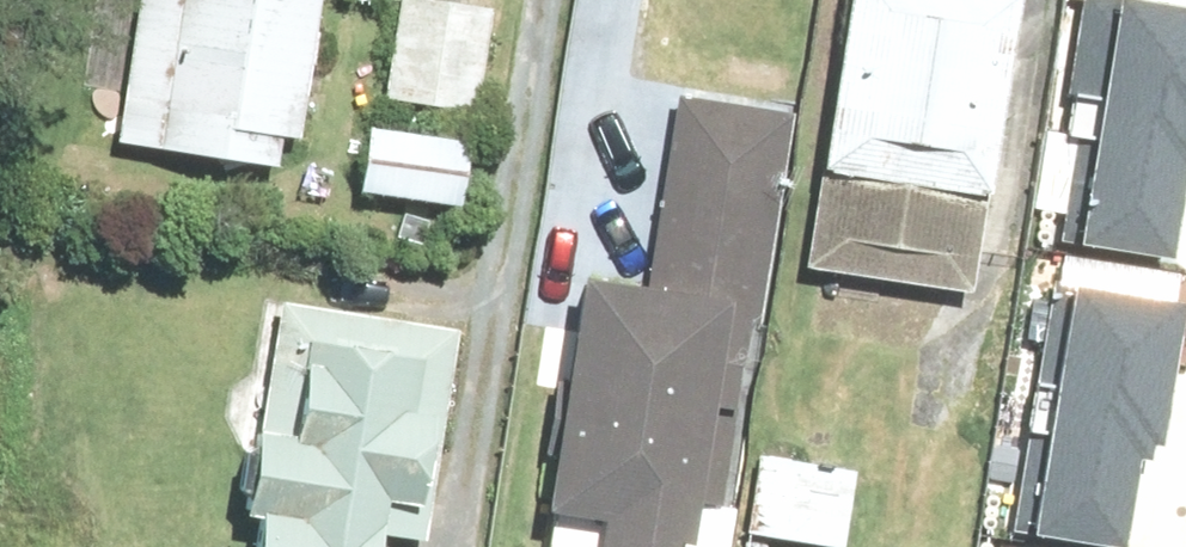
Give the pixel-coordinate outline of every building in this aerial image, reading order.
[(312,0),(131,0),(109,142),(268,167),(273,136),(290,138),(312,0)] [(437,0),(393,0),(379,98),(468,111),(483,6),(437,0)] [(794,266),(960,291),(1003,0),(833,0),(794,266)] [(1078,224),(1165,238),(1180,148),(1185,149),(1185,0),(1114,0),(1078,224)] [(669,95),(638,285),(568,274),(530,509),(543,511),(537,546),(674,546),(682,500),(722,507),(739,406),(727,404),(740,320),(752,322),(786,113),(669,95)] [(459,138),(359,124),(350,191),(450,205),(459,138)] [(1180,287),(1070,270),(1031,516),(1118,529),(1132,440),(1155,443),(1180,287)] [(451,327),(272,298),(251,432),(241,430),(228,511),(246,514),(241,546),(362,546),(364,533),(417,541),(451,327)] [(738,533),(831,546),(836,546),(848,470),(751,455),(738,533)]
